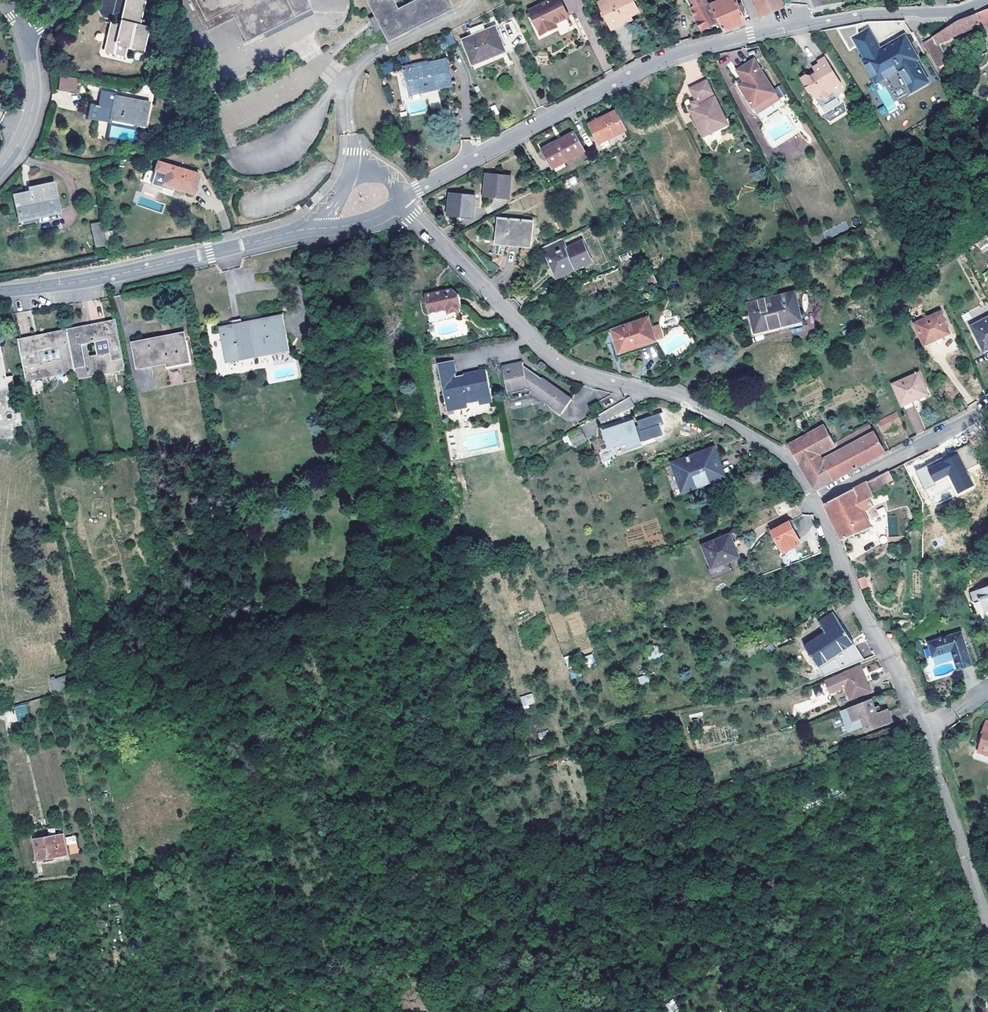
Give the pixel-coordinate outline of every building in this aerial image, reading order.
[(121,25),(111,23),(104,49),(124,54),(126,43),(142,47),(147,28),(138,26),(144,2),(135,0),(127,0),(121,25)] [(206,31),(234,16),(246,40),(311,7),(307,0),(190,0),(206,31)] [(387,40),(452,7),(448,0),(411,0),(396,8),(393,0),(366,0),(387,40)] [(531,11),(543,34),(558,27),(557,24),(570,17),(562,0),(553,0),(531,11)] [(599,3),(611,27),(640,13),(633,0),(605,0),(599,3)] [(702,30),(718,23),(706,0),(687,0),(702,30)] [(712,6),(725,32),(748,23),(738,0),(726,0),(712,6)] [(761,17),(785,8),(781,0),(754,0),(761,17)] [(932,37),(936,47),(980,25),(982,29),(987,26),(987,8),(958,20),(932,37)] [(463,40),(473,65),(506,51),(496,27),(463,40)] [(916,58),(904,37),(879,51),(868,31),(854,40),(866,59),(864,60),(876,82),(899,69),(911,91),(927,82),(915,59),(916,58)] [(451,33),(443,36),(447,46),(455,43),(451,33)] [(932,37),(922,43),(928,54),(937,49),(936,47),(932,37)] [(937,49),(928,54),(936,68),(945,63),(937,49)] [(753,58),(736,69),(743,82),(738,85),(755,113),(779,98),(753,58)] [(807,76),(802,79),(811,94),(815,95),(826,114),(842,105),(839,100),(840,94),(842,95),(843,88),(825,58),(819,61),(821,64),(814,68),(818,74),(811,78),(807,76)] [(425,65),(405,69),(411,93),(426,90),(426,91),(439,89),(438,87),(451,84),(447,61),(425,66),(425,65)] [(383,74),(392,72),(391,65),(382,66),(383,74)] [(77,77),(60,74),(57,88),(74,92),(77,77)] [(728,121),(707,79),(691,87),(697,99),(700,104),(693,107),(690,109),(703,136),(719,129),(719,125),(728,121)] [(779,98),(786,95),(782,84),(775,87),(779,98)] [(144,123),(148,102),(114,95),(114,93),(101,90),(95,118),(110,121),(111,116),(144,123)] [(877,109),(881,117),(888,113),(883,105),(877,109)] [(627,129),(617,111),(590,124),(599,143),(627,129)] [(719,125),(719,129),(729,123),(728,121),(719,125)] [(110,127),(109,139),(134,140),(134,127),(110,127)] [(557,145),(544,152),(553,168),(586,151),(575,132),(556,142),(557,145)] [(557,145),(556,142),(542,149),(544,152),(557,145)] [(192,193),(199,174),(158,161),(152,180),(192,193)] [(487,186),(509,188),(510,179),(488,177),(487,186)] [(20,218),(58,209),(53,184),(30,189),(30,192),(15,195),(20,218)] [(509,188),(487,186),(487,194),(508,195),(509,188)] [(451,205),(472,207),(473,198),(452,196),(451,205)] [(472,207),(451,205),(450,213),(471,215),(472,207)] [(530,246),(532,221),(499,218),(496,244),(530,246)] [(106,244),(101,221),(91,223),(96,246),(106,244)] [(555,265),(561,275),(580,267),(579,265),(590,259),(582,243),(568,249),(562,238),(546,245),(551,254),(546,256),(551,266),(555,265)] [(546,245),(542,248),(546,256),(551,254),(546,245)] [(555,265),(551,266),(556,277),(561,275),(555,265)] [(432,294),(425,295),(429,314),(447,311),(448,314),(460,312),(459,309),(462,308),(460,295),(452,290),(445,291),(445,292),(433,295),(432,294)] [(796,290),(749,301),(756,327),(771,324),(772,327),(804,319),(796,290)] [(805,323),(804,319),(772,327),(757,331),(756,327),(749,301),(745,302),(754,335),(805,323)] [(914,323),(923,344),(949,333),(940,312),(914,323)] [(229,360),(287,348),(281,314),(222,326),(229,360)] [(984,352),(987,349),(987,317),(971,326),(984,352)] [(655,341),(647,318),(612,330),(619,353),(655,341)] [(69,333),(116,323),(116,319),(68,329),(69,333)] [(77,377),(125,367),(116,323),(69,333),(75,368),(76,372),(77,377)] [(21,342),(69,333),(68,329),(20,338),(21,342)] [(69,333),(21,342),(27,378),(75,368),(69,333)] [(184,333),(134,343),(139,366),(167,361),(168,366),(190,362),(184,333)] [(454,362),(439,365),(448,416),(469,412),(468,408),(479,406),(481,410),(494,407),(488,376),(458,382),(454,362)] [(77,377),(77,380),(125,370),(125,367),(77,377)] [(28,382),(76,372),(75,368),(27,378),(28,382)] [(530,396),(544,405),(566,418),(576,404),(526,373),(525,369),(504,373),(509,400),(530,396)] [(919,371),(894,383),(902,401),(901,402),(902,404),(928,392),(919,371)] [(7,378),(0,380),(0,391),(9,389),(7,378)] [(530,396),(509,400),(513,416),(539,411),(544,405),(530,396)] [(599,413),(603,421),(634,407),(630,398),(599,413)] [(601,409),(597,402),(590,407),(594,414),(601,409)] [(914,434),(923,431),(915,406),(906,409),(914,434)] [(902,420),(896,410),(878,420),(883,430),(902,420)] [(628,441),(629,447),(640,443),(638,438),(640,437),(639,435),(637,436),(633,422),(605,431),(609,447),(628,441)] [(868,424),(833,442),(827,446),(828,447),(831,454),(872,432),(868,424)] [(818,452),(828,447),(827,446),(833,442),(824,425),(788,444),(807,476),(814,486),(817,487),(833,479),(818,452)] [(578,426),(566,433),(572,448),(586,440),(578,426)] [(598,434),(603,449),(609,447),(605,431),(598,434)] [(831,454),(828,447),(818,452),(833,479),(872,457),(884,451),(873,432),(872,432),(831,454)] [(970,444),(957,449),(966,469),(979,463),(970,444)] [(713,450),(674,465),(684,491),(723,475),(713,450)] [(949,476),(957,494),(973,487),(958,452),(916,471),(923,488),(949,476)] [(884,486),(879,475),(856,486),(824,503),(841,540),(870,528),(862,511),(871,505),(867,498),(873,495),(872,492),(884,486)] [(773,531),(783,552),(796,545),(801,542),(790,522),(773,531)] [(729,535),(703,546),(712,568),(711,568),(714,575),(716,576),(725,572),(726,570),(723,563),(738,557),(729,535)] [(783,552),(785,555),(798,548),(796,545),(783,552)] [(802,555),(798,548),(785,555),(785,556),(788,562),(802,555)] [(865,576),(858,579),(861,589),(868,587),(865,576)] [(969,591),(972,600),(977,598),(977,600),(979,599),(983,611),(987,609),(987,585),(969,591)] [(826,634),(805,647),(818,667),(853,644),(833,613),(818,622),(826,634)] [(287,630),(280,632),(282,639),(289,637),(287,630)] [(960,630),(926,640),(930,655),(950,649),(956,667),(970,663),(960,630)] [(337,649),(335,643),(328,645),(329,651),(337,649)] [(592,654),(585,656),(588,665),(595,663),(592,654)] [(857,669),(837,676),(821,682),(825,692),(841,686),(846,699),(866,692),(857,669)] [(84,676),(74,678),(76,686),(86,684),(84,676)] [(66,677),(50,677),(51,690),(66,689),(66,677)] [(522,707),(535,704),(533,693),(520,696),(522,707)] [(882,712),(875,714),(872,716),(869,710),(866,701),(843,709),(836,712),(844,733),(859,727),(861,732),(886,723),(882,712)] [(26,704),(14,707),(20,729),(32,726),(26,704)] [(976,745),(977,749),(987,753),(987,754),(987,722),(983,720),(977,737),(979,737),(976,745)] [(856,745),(850,747),(853,754),(859,752),(856,745)] [(987,755),(987,754),(987,753),(977,749),(976,745),(974,751),(987,755)] [(883,801),(881,802),(880,802),(879,803),(878,804),(878,805),(878,806),(878,808),(879,809),(880,810),(881,810),(882,810),(884,810),(885,809),(886,807),(887,806),(887,805),(886,804),(885,802),(884,802),(883,801)] [(430,808),(409,815),(412,822),(432,816),(430,808)] [(26,814),(28,822),(38,820),(36,812),(26,814)] [(38,860),(69,854),(64,834),(34,840),(38,860)] [(774,879),(764,884),(767,890),(777,886),(774,879)] [(897,963),(893,952),(886,955),(887,957),(887,958),(890,966),(897,963)] [(223,984),(215,986),(218,997),(226,994),(223,984)] [(665,1004),(669,1011),(673,1011),(678,1010),(673,1000),(665,1004)]
